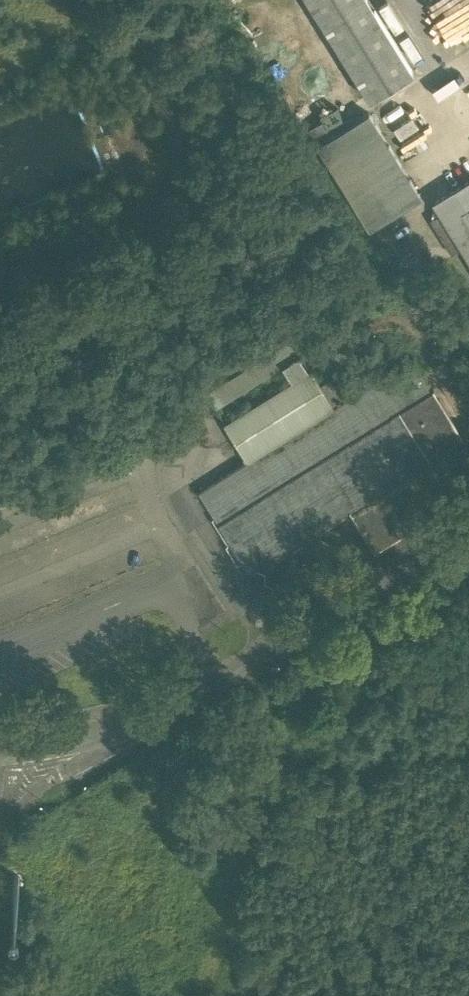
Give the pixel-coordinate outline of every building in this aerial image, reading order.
[(368,0),(308,0),(370,99),(413,73),(368,0)] [(399,144),(439,117),(426,99),(387,126),(399,144)] [(369,113),(318,144),(370,229),(421,197),(369,113)] [(433,202),(441,214),(449,227),(468,260),(468,180),(433,202)] [(441,214),(431,220),(439,233),(449,227),(441,214)] [(292,338),(206,391),(215,406),(300,353),(292,338)] [(224,423),(247,461),(199,491),(249,571),(256,566),(265,570),(265,579),(273,584),(273,593),(282,598),(290,593),(290,584),(297,588),(321,573),(321,564),(329,569),(337,564),(337,554),(329,550),(328,540),(320,536),(320,535),(353,514),(369,540),(468,478),(468,446),(434,389),(432,390),(413,359),(344,401),(330,379),(321,385),(311,369),(224,423)]
